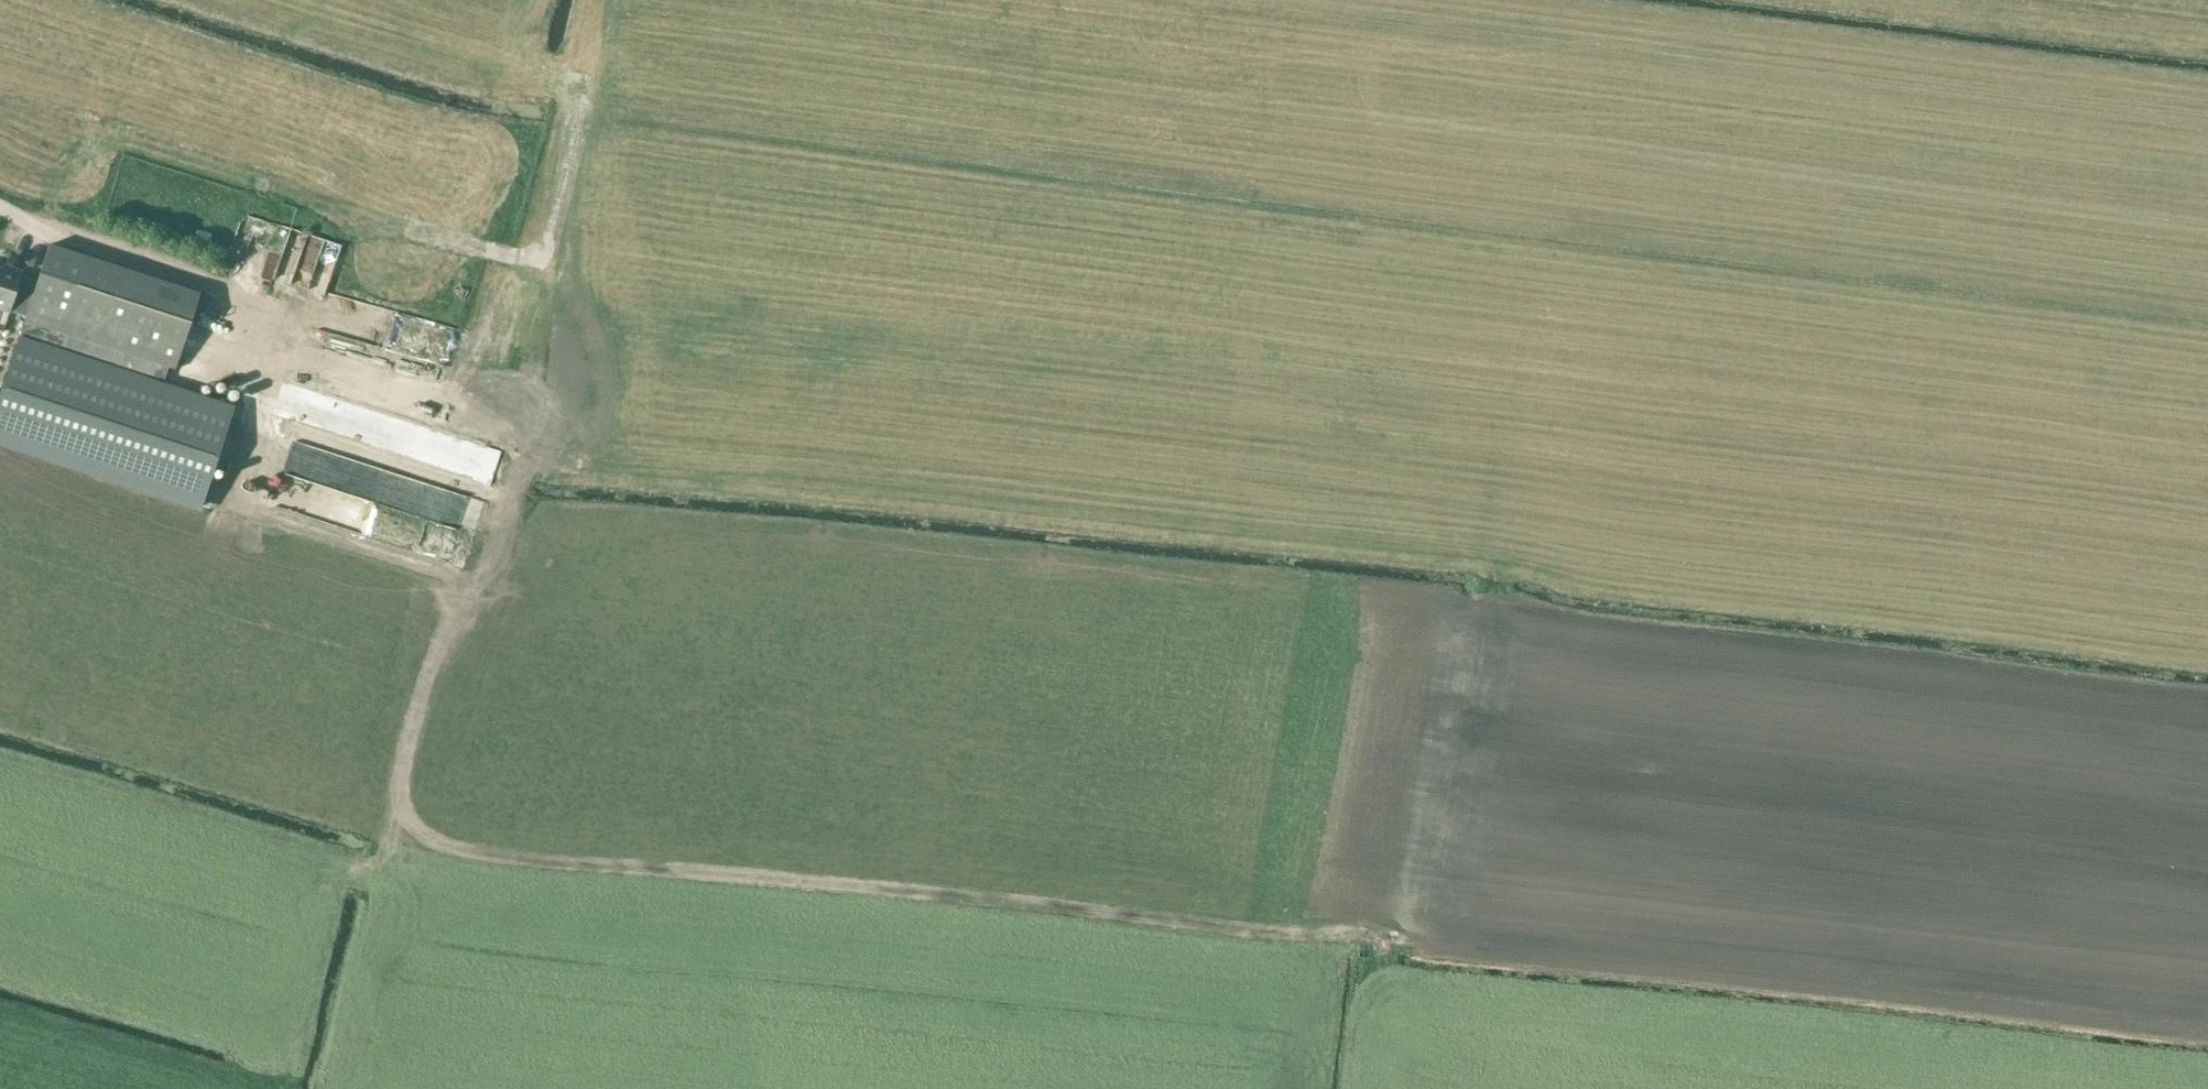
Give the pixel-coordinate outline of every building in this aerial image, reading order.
[(19,343),(0,400),(0,459),(195,523),(231,412),(120,376),(127,354),(168,367),(192,295),(90,262),(90,264),(47,251),(38,281),(21,275),(22,271),(2,264),(1,267),(0,267),(0,309),(9,312),(9,310),(26,316),(25,319),(37,323),(29,347),(19,343)]
